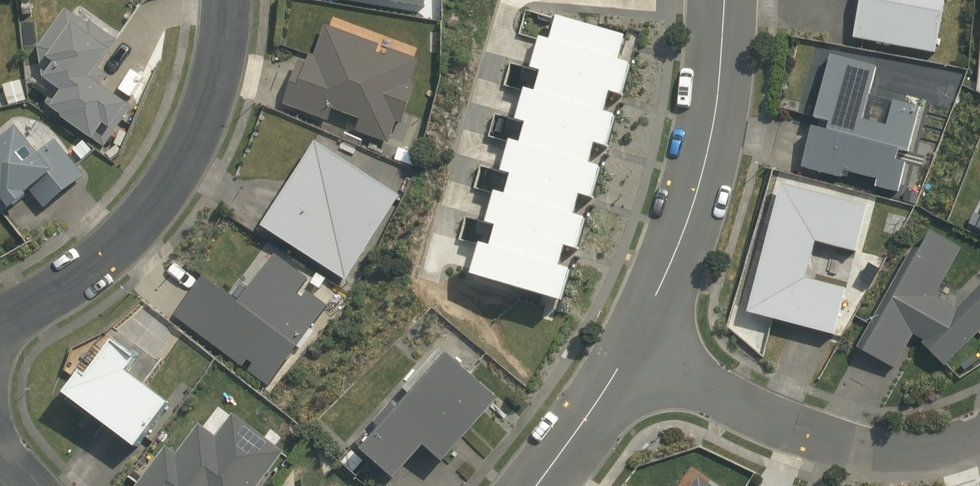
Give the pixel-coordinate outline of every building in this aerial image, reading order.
[(945,0),(860,0),(853,38),(935,53),(945,0)] [(92,139),(105,148),(133,107),(101,85),(107,75),(97,68),(116,40),(89,21),(87,24),(64,8),(36,47),(43,75),(41,77),(59,90),(48,107),(61,115),(59,117),(91,140),(92,139)] [(624,63),(631,39),(563,19),(556,42),(546,40),(537,71),(547,74),(541,94),(531,91),(522,123),(531,126),(526,145),(516,142),(507,175),(516,177),(511,196),(502,194),(492,226),(501,228),(495,248),(486,245),(477,277),(566,303),(575,271),(564,268),(568,255),(570,248),(582,251),(591,220),(579,217),(583,204),(585,197),(596,200),(606,169),(594,165),(598,152),(600,145),(611,149),(621,117),(609,114),(613,102),(615,94),(626,98),(636,66),(624,63)] [(376,45),(325,26),(314,56),(308,53),(304,63),(298,61),(282,105),(326,121),(331,108),(360,119),(355,132),(387,143),(394,123),(400,125),(415,84),(411,83),(420,59),(388,47),(385,57),(374,52),(376,45)] [(886,127),(861,120),(875,66),(829,54),(813,118),(828,122),(826,130),(810,126),(800,167),(840,178),(841,171),(876,180),(874,187),(896,192),(903,162),(894,160),(897,149),(907,152),(918,107),(892,100),(886,127)] [(44,207),(84,175),(55,139),(37,153),(14,125),(0,137),(0,212),(29,189),(44,207)] [(313,141),(259,225),(346,281),(399,196),(313,141)] [(856,252),(868,205),(783,183),(748,312),(835,335),(847,288),(807,278),(817,242),(856,252)] [(974,213),(968,224),(975,227),(974,228),(979,231),(979,216),(974,213)] [(855,347),(895,369),(912,334),(924,341),(921,343),(944,365),(979,330),(979,284),(956,308),(935,297),(962,248),(928,230),(917,250),(911,247),(855,347)] [(229,294),(202,275),(174,316),(243,367),(247,360),(252,363),(247,371),(268,386),(327,306),(307,291),(302,297),(296,294),(313,271),(280,246),(249,286),(240,279),(229,294)] [(60,392),(133,447),(167,403),(125,371),(134,359),(108,340),(83,374),(78,370),(60,392)] [(446,462),(502,400),(451,354),(449,356),(443,351),(408,391),(413,395),(400,410),(392,402),(368,430),(375,436),(363,449),(397,480),(427,447),(446,462)] [(284,452),(232,413),(215,436),(199,424),(176,453),(165,446),(135,485),(258,485),(284,452)] [(696,476),(689,485),(710,485),(696,476)]
